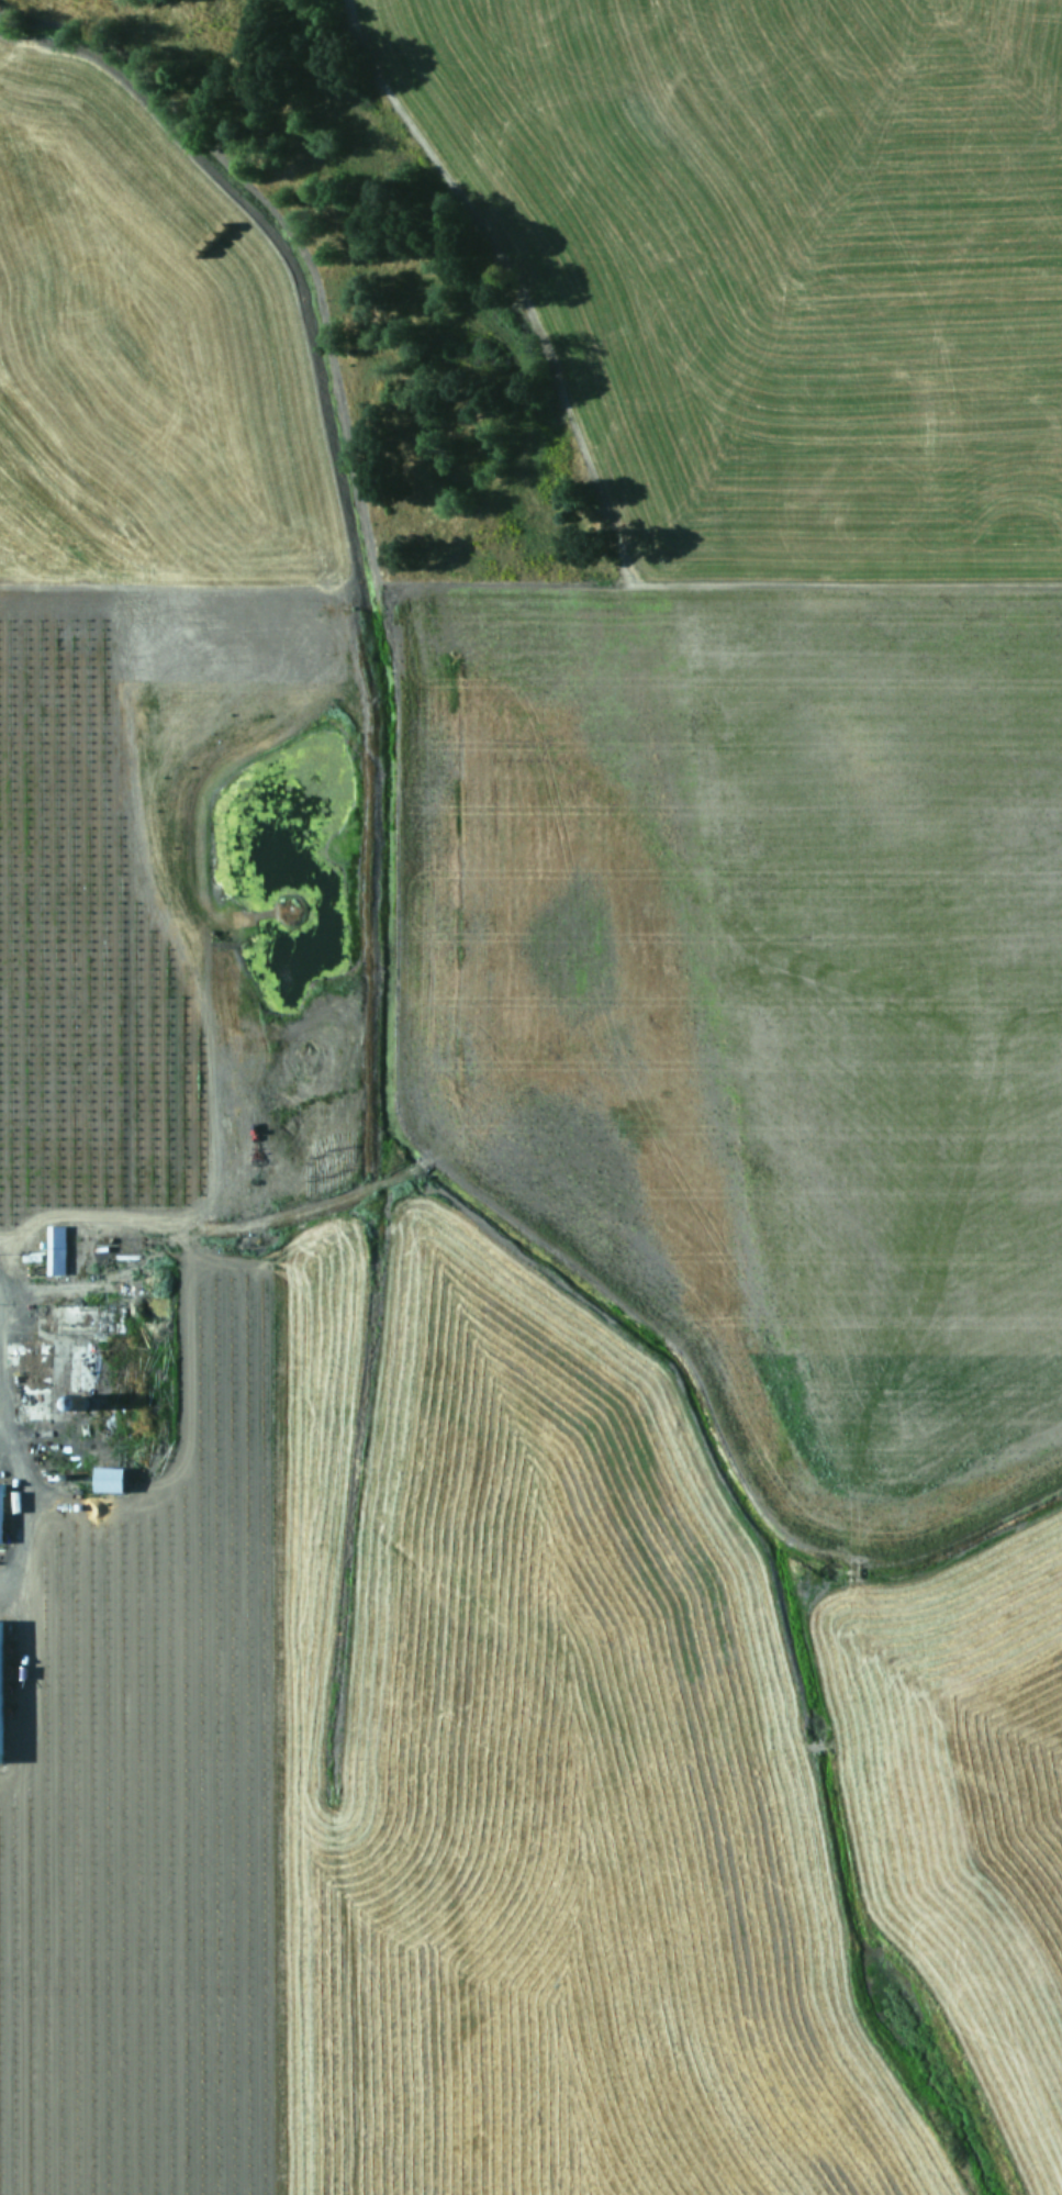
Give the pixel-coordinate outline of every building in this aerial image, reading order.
[(46,1275),(64,1275),(65,1225),(47,1225),(46,1275)] [(94,1491),(123,1492),(123,1468),(94,1467),(94,1491)]
